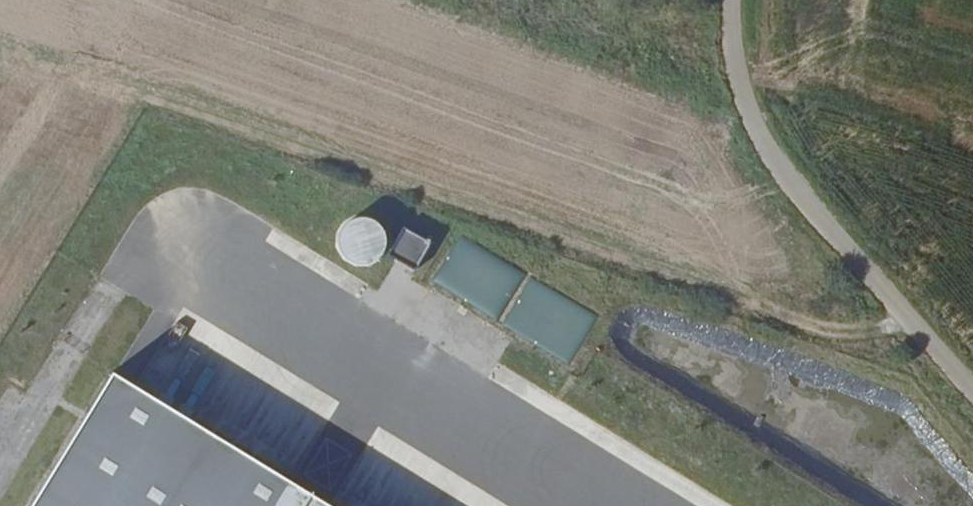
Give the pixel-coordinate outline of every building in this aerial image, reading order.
[(360,248),(384,240),(374,207),(350,215),(360,248)] [(414,265),(430,235),(402,220),(386,251),(414,265)] [(498,320),(525,272),(458,234),(430,282),(498,320)] [(523,278),(500,327),(571,361),(595,312),(523,278)] [(114,358),(23,505),(357,505),(114,358)]
